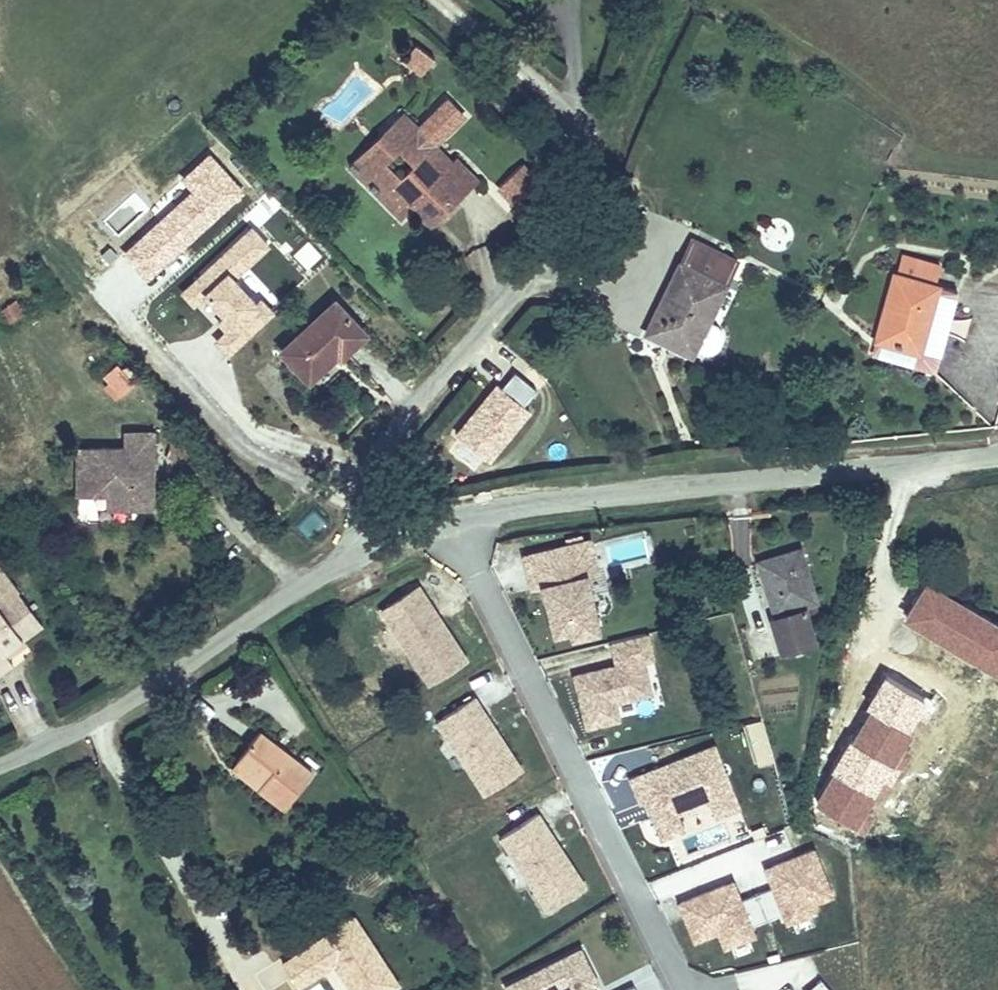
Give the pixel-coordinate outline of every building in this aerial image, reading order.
[(432,48),(413,31),(401,45),(420,62),(432,48)] [(409,224),(422,210),(415,204),(428,191),(448,211),(483,176),(458,151),(455,154),(422,122),(418,125),(401,107),(381,127),(400,147),(416,163),(401,178),(385,162),(365,180),(409,224)] [(346,162),(365,180),(385,162),(400,147),(381,127),(346,162)] [(146,235),(126,254),(143,274),(176,244),(179,247),(242,191),(209,154),(183,177),(193,189),(144,233),(146,235)] [(521,159),(495,187),(514,204),(539,176),(521,159)] [(428,191),(415,204),(422,210),(436,224),(448,211),(428,191)] [(232,327),(245,341),(275,314),(261,299),(256,303),(233,277),(268,245),(252,227),(194,280),(206,294),(202,298),(221,318),(231,329),(232,327)] [(676,260),(630,363),(678,385),(681,380),(697,343),(724,282),(676,260)] [(885,276),(858,378),(920,395),(942,313),(920,308),(926,287),(885,276)] [(206,294),(194,280),(182,291),(195,304),(202,298),(206,294)] [(276,343),(305,374),(331,350),(338,358),(366,331),(330,292),(276,343)] [(17,300),(1,309),(8,322),(24,313),(17,300)] [(230,356),(245,341),(232,327),(231,329),(221,318),(216,321),(226,332),(216,341),(230,356)] [(710,372),(712,363),(710,356),(706,347),(697,343),(681,380),(689,383),(697,383),(704,379),(710,372)] [(120,396),(135,382),(118,362),(102,376),(120,396)] [(496,382),(453,431),(485,459),(527,409),(521,404),(534,389),(512,370),(499,385),(496,382)] [(117,447),(68,445),(65,500),(101,503),(100,515),(149,518),(155,434),(118,431),(117,447)] [(757,615),(771,652),(814,637),(801,602),(813,598),(790,534),(742,551),(764,613),(757,615)] [(596,629),(582,576),(594,573),(586,541),(523,557),(531,590),(537,588),(542,587),(545,601),(554,632),(570,628),(571,635),(596,629)] [(467,660),(419,587),(382,611),(431,685),(467,660)] [(545,601),(542,587),(537,588),(541,602),(545,601)] [(7,635),(24,622),(3,596),(0,598),(0,641),(7,635)] [(899,607),(885,648),(974,682),(989,639),(899,607)] [(618,699),(653,690),(645,658),(655,655),(648,630),(611,639),(617,663),(575,673),(588,725),(622,716),(618,699)] [(0,641),(0,655),(14,644),(7,635),(0,641)] [(527,769),(477,696),(434,719),(487,798),(527,769)] [(760,715),(746,719),(760,767),(774,763),(760,715)] [(252,727),(224,768),(280,805),(307,765),(252,727)] [(717,743),(628,776),(638,806),(646,803),(660,840),(690,831),(683,815),(711,804),(719,817),(742,808),(717,743)] [(868,766),(814,754),(801,809),(855,822),(868,766)] [(589,885),(540,813),(499,837),(547,912),(589,885)] [(817,846),(762,865),(784,924),(819,913),(817,902),(836,893),(817,846)] [(758,937),(735,879),(680,899),(692,942),(717,934),(724,951),(758,937)] [(746,897),(753,923),(765,920),(759,894),(746,897)] [(582,945),(503,983),(507,989),(599,989),(597,985),(602,981),(582,945)] [(823,981),(806,989),(832,989),(823,981)]
